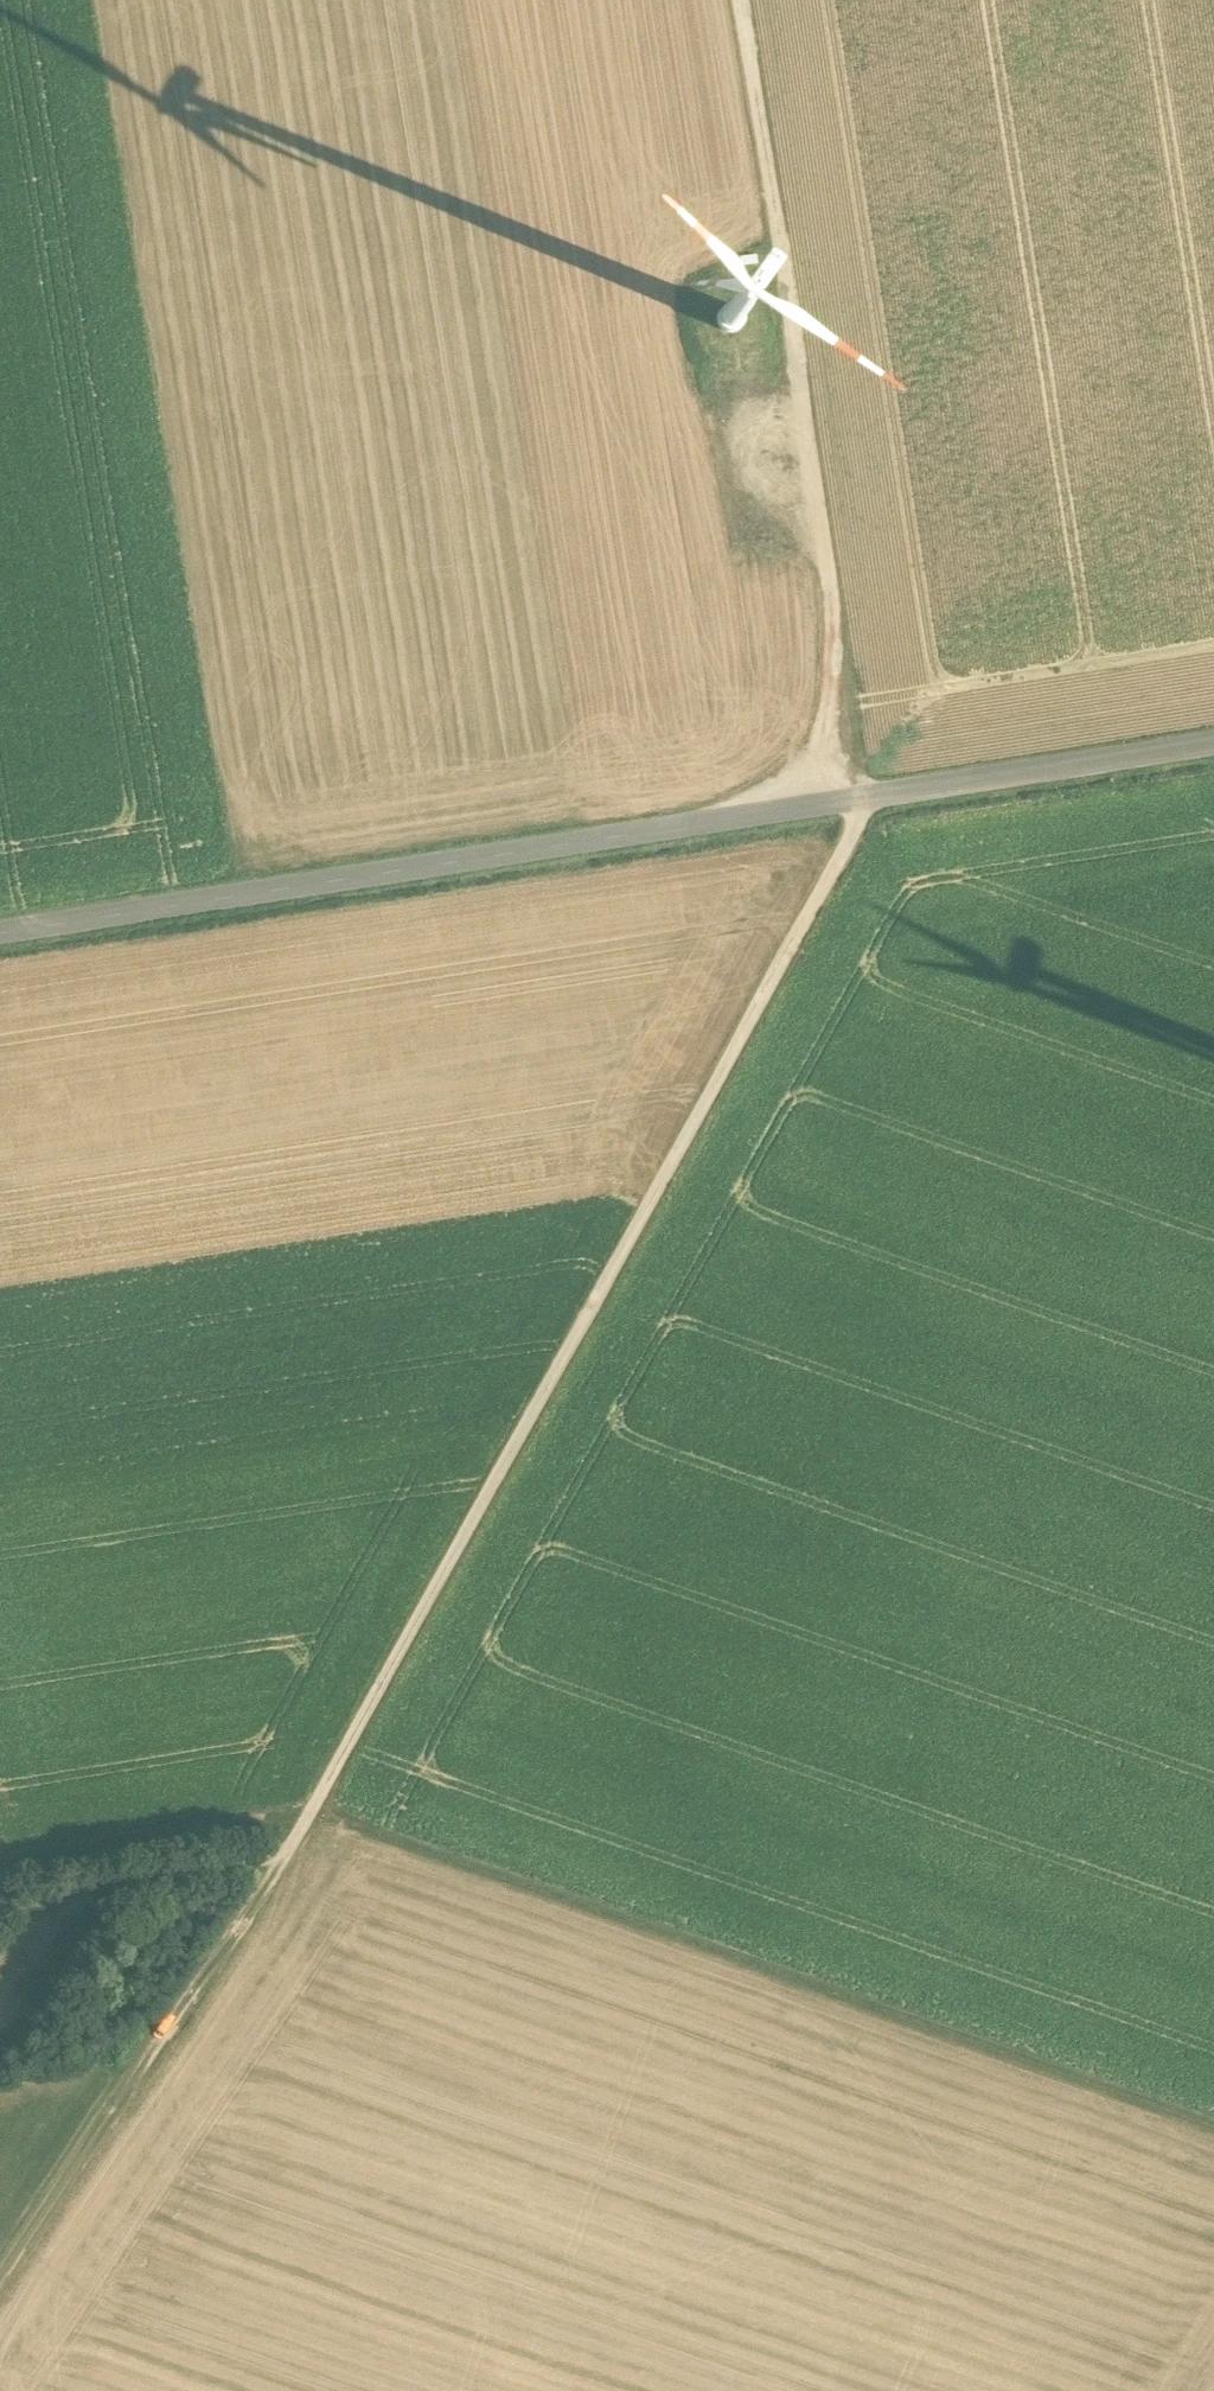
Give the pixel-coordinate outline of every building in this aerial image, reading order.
[(740,255),(741,269),(758,268),(757,254),(740,255)]
